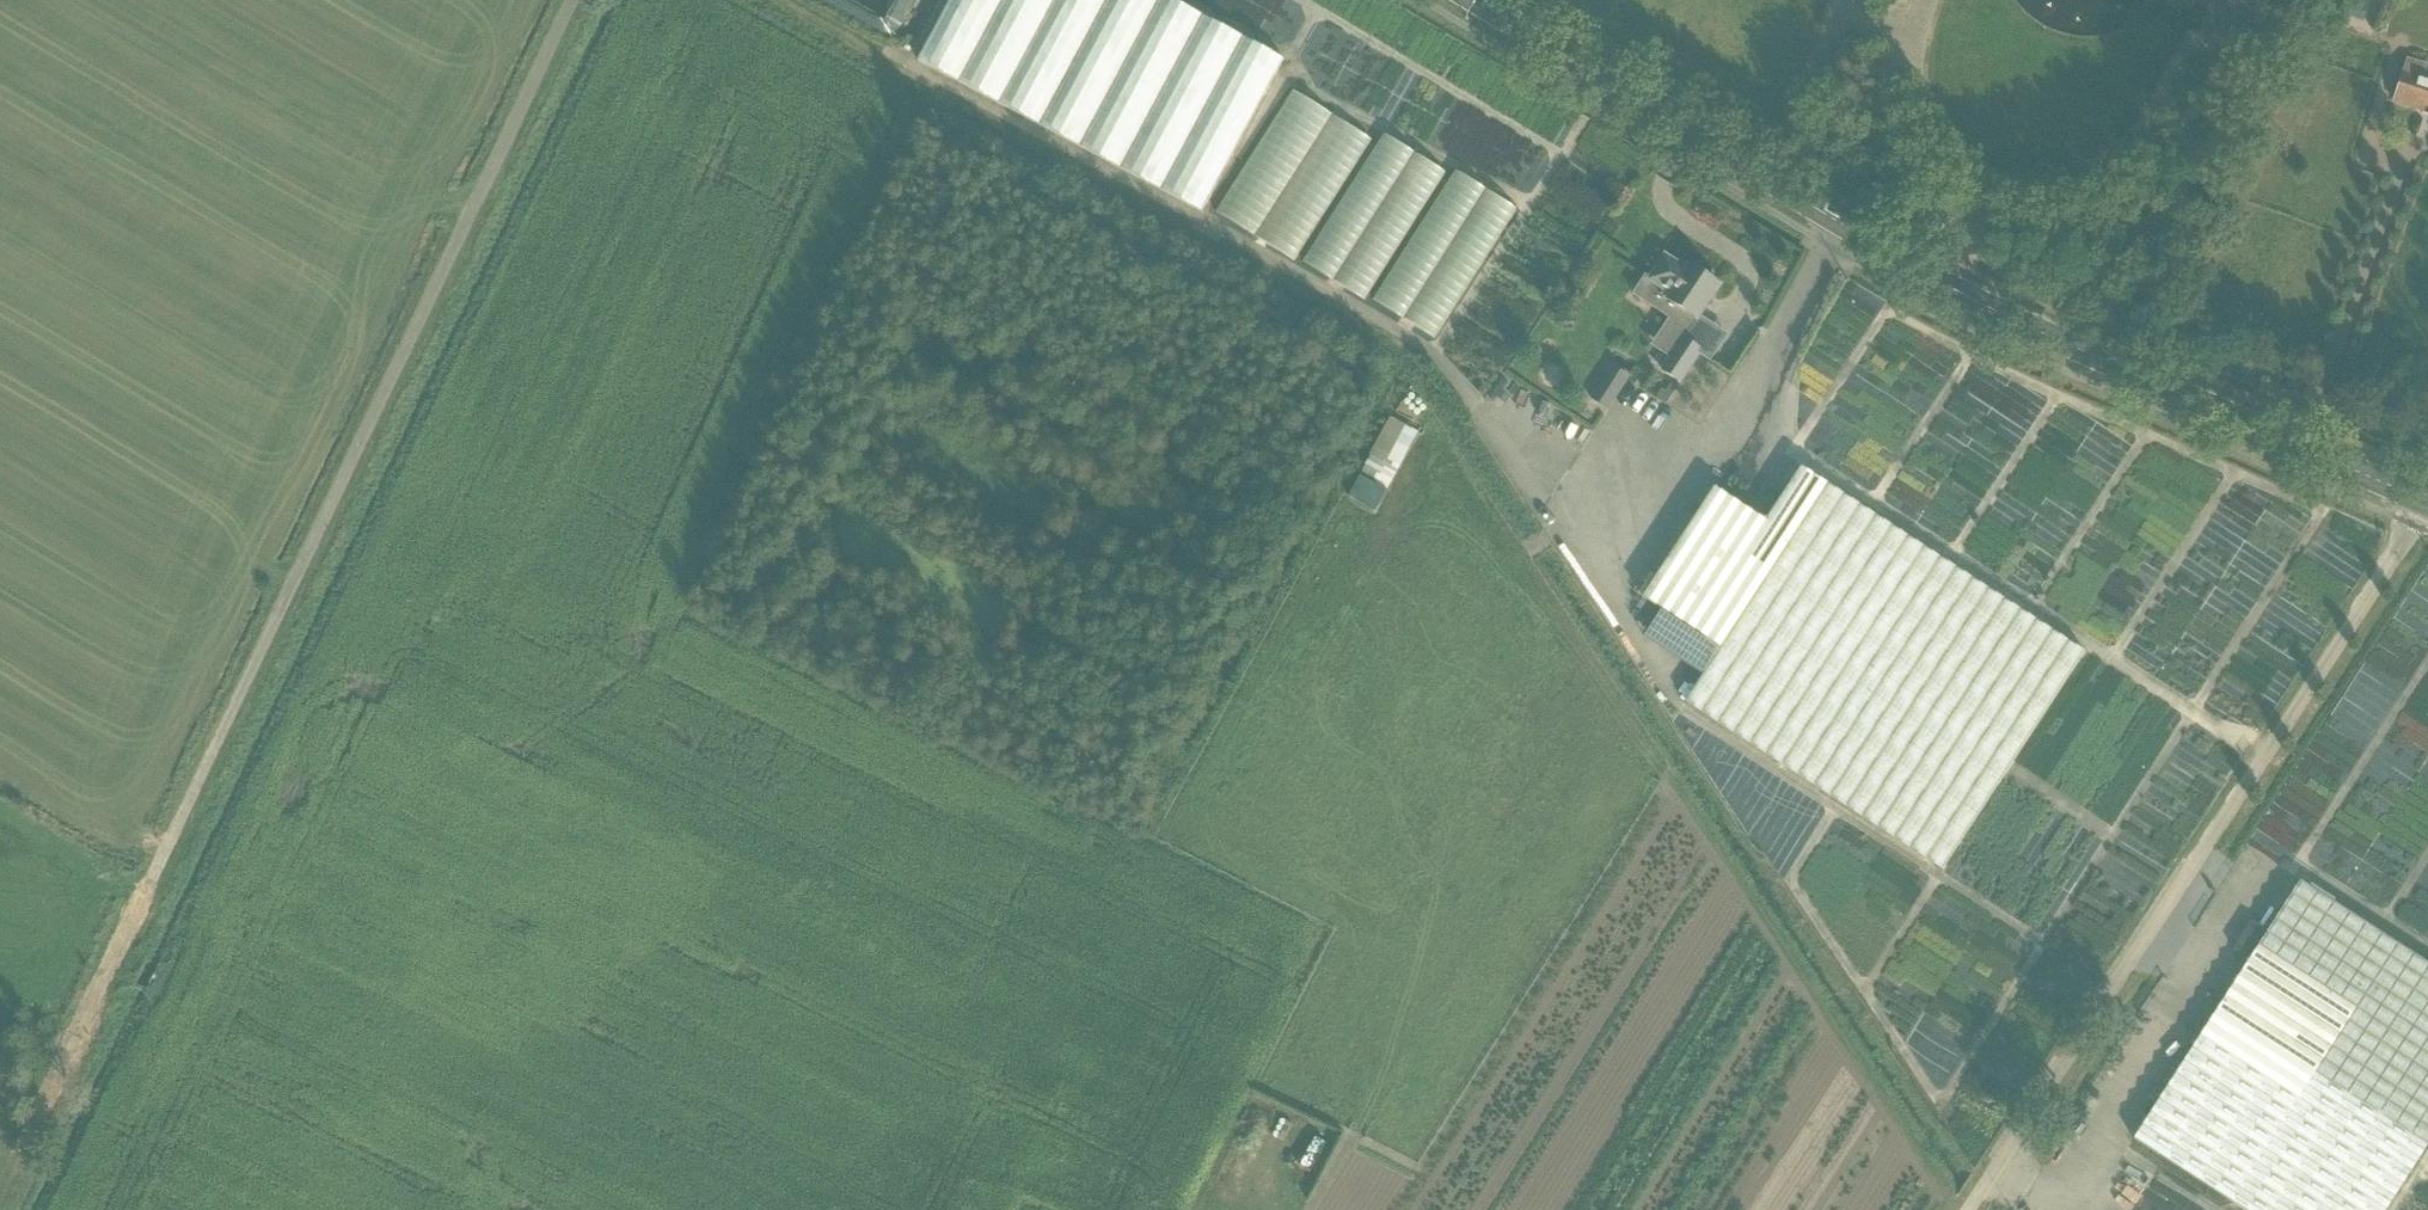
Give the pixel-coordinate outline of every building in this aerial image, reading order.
[(925,72),(1220,215),(1247,160),(1243,158),(1294,55),(1180,0),(960,0),(925,72)] [(2332,2),(2356,12),(2361,0),(2333,0),(2332,2)] [(2375,95),(2427,115),(2427,78),(2387,63),(2375,95)] [(1266,242),(1338,115),(1296,91),(1224,218),(1266,242)] [(1268,250),(1456,343),(1524,207),(1388,139),(1386,144),(1334,118),(1268,250)] [(1683,331),(1712,290),(1657,252),(1629,293),(1683,331)] [(1598,403),(1617,418),(1642,384),(1622,369),(1598,403)] [(1655,396),(1676,408),(1685,392),(1664,381),(1655,396)] [(1390,518),(1425,435),(1395,422),(1360,505),(1390,518)] [(1685,705),(1943,872),(2085,653),(1800,468),(1765,522),(1714,489),(1643,599),(1662,611),(1644,639),(1703,677),(1685,705)] [(2134,1141),(2240,1209),(2389,1209),(2427,1151),(2427,958),(2307,879),(2271,933),(2254,959),(2134,1141)] [(2254,959),(2271,933),(2255,923),(2238,949),(2254,959)]
